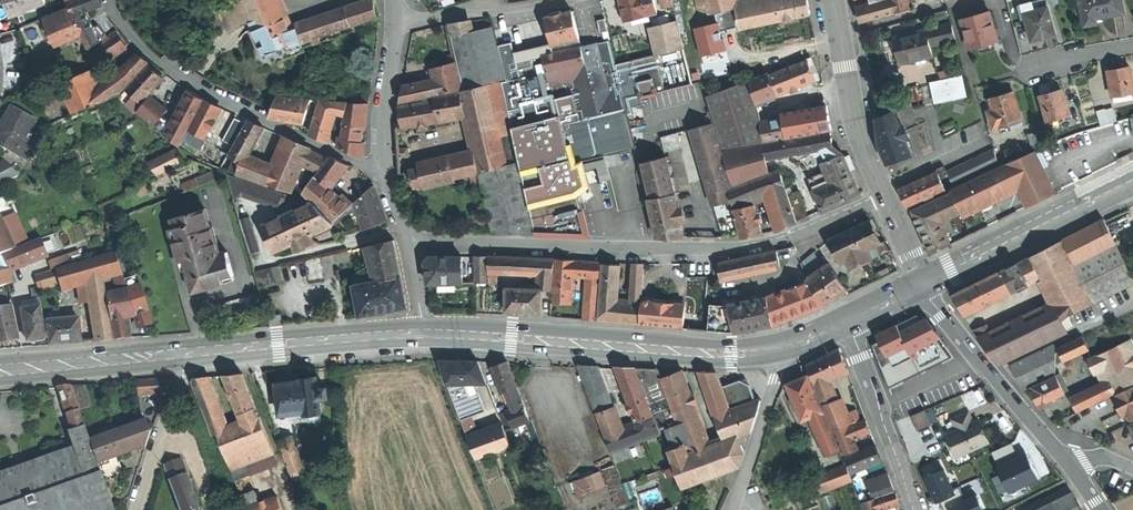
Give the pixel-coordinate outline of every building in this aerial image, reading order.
[(6,4),(10,17),(28,12),(27,9),(46,3),(45,0),(5,0),(6,4)] [(68,1),(74,16),(86,11),(102,6),(100,0),(71,0),(68,1)] [(242,2),(250,22),(260,45),(265,56),(276,52),(282,50),(288,48),(296,45),(290,30),(279,4),(277,0),(245,0),(242,2)] [(345,10),(345,11),(351,27),(376,18),(374,0),(372,0),(345,10)] [(625,20),(637,17),(646,15),(642,0),(619,0),(625,20)] [(646,15),(657,13),(654,0),(642,0),(646,15)] [(717,28),(711,0),(701,0),(708,30),(717,28)] [(717,28),(741,23),(748,26),(781,19),(781,23),(799,19),(798,16),(810,13),(808,0),(772,0),(737,7),(735,0),(711,0),(717,28)] [(893,1),(895,12),(910,8),(908,0),(893,0),(893,1)] [(1032,1),(1035,10),(1047,7),(1045,0),(1037,0),(1032,1)] [(1085,24),(1091,23),(1097,22),(1096,16),(1124,11),(1122,0),(1080,0),(1085,24)] [(893,1),(858,9),(860,21),(895,12),(893,1)] [(1032,1),(1022,4),(1025,13),(1029,29),(1031,37),(1042,34),(1043,37),(1055,33),(1051,20),(1048,7),(1047,7),(1035,10),(1032,1)] [(250,22),(242,2),(224,12),(222,20),(228,34),(250,22)] [(132,4),(124,9),(127,19),(138,12),(132,4)] [(70,8),(68,9),(80,37),(83,36),(78,25),(70,8)] [(80,37),(68,9),(44,19),(56,48),(80,37)] [(995,49),(993,41),(990,30),(994,28),(989,10),(961,18),(969,48),(978,45),(980,53),(995,49)] [(86,11),(74,16),(78,25),(90,19),(86,11)] [(345,11),(325,18),(331,33),(351,27),(345,11)] [(550,16),(545,17),(552,43),(552,44),(570,40),(579,37),(572,11),(561,13),(550,16)] [(325,18),(290,30),(296,45),(331,33),(325,18)] [(605,18),(598,20),(601,32),(608,30),(605,18)] [(44,19),(43,19),(55,48),(56,48),(44,19)] [(90,19),(78,25),(83,36),(89,49),(100,42),(90,19)] [(676,20),(650,27),(666,91),(692,85),(676,20)] [(469,21),(448,24),(452,36),(471,31),(470,26),(469,21)] [(951,25),(927,31),(931,48),(956,42),(951,25)] [(296,45),(288,48),(290,53),(353,31),(351,27),(331,33),(296,45)] [(471,31),(452,36),(464,88),(505,79),(492,27),(471,31)] [(927,31),(893,39),(895,46),(897,53),(906,51),(908,64),(915,63),(926,60),(934,59),(931,48),(927,31)] [(118,34),(89,52),(97,65),(118,52),(127,47),(122,40),(118,34)] [(570,43),(541,51),(542,55),(581,46),(579,37),(570,40),(570,43)] [(610,39),(599,41),(602,52),(612,49),(610,39)] [(552,43),(539,46),(541,51),(570,43),(570,40),(552,44),(552,43)] [(511,41),(497,45),(507,81),(514,79),(520,78),(515,62),(513,51),(511,41)] [(599,41),(596,42),(605,80),(608,92),(621,89),(615,63),(612,49),(602,52),(599,41)] [(586,64),(546,72),(550,86),(573,81),(574,87),(605,80),(596,42),(588,44),(581,46),(586,64)] [(265,56),(260,45),(255,47),(260,58),(265,56)] [(539,46),(513,51),(515,62),(521,60),(533,57),(542,55),(541,51),(539,46)] [(581,46),(542,55),(546,72),(586,64),(581,46)] [(906,51),(897,53),(900,66),(908,64),(906,51)] [(265,56),(260,58),(262,63),(278,56),(276,52),(265,56)] [(453,54),(437,58),(439,66),(433,68),(437,80),(440,91),(462,88),(453,54)] [(542,55),(533,57),(537,74),(546,72),(542,55)] [(101,89),(95,94),(99,103),(117,96),(118,97),(149,63),(142,57),(138,58),(126,72),(101,89)] [(533,57),(521,60),(525,77),(532,75),(537,74),(533,57)] [(521,60),(515,62),(520,78),(525,77),(521,60)] [(632,60),(615,63),(621,89),(625,108),(643,104),(632,60)] [(805,61),(770,74),(777,94),(813,80),(809,71),(805,61)] [(157,72),(149,65),(134,82),(148,96),(164,79),(157,72)] [(1107,70),(1112,95),(1112,94),(1127,91),(1128,92),(1132,91),(1132,90),(1129,66),(1118,68),(1107,70)] [(961,67),(945,70),(946,75),(947,78),(962,75),(961,67)] [(93,69),(86,72),(95,94),(101,89),(93,69)] [(86,72),(59,84),(73,113),(99,103),(95,94),(86,72)] [(537,74),(532,75),(537,96),(551,93),(571,89),(574,88),(574,87),(573,81),(550,86),(546,72),(537,74)] [(769,72),(752,79),(757,101),(777,94),(770,74),(769,72)] [(520,78),(514,79),(522,107),(556,99),(561,117),(562,124),(581,120),(574,88),(571,89),(551,93),(537,96),(532,75),(525,77),(520,78)] [(941,80),(930,82),(932,89),(935,103),(967,97),(962,75),(947,78),(941,80)] [(522,107),(514,79),(507,81),(502,82),(512,127),(561,117),(556,99),(522,107)] [(752,79),(728,88),(735,125),(740,145),(765,141),(762,126),(757,101),(752,79)] [(437,80),(402,87),(399,102),(440,93),(440,91),(437,80)] [(605,80),(574,87),(574,88),(581,120),(625,108),(621,89),(608,92),(605,80)] [(148,96),(134,82),(127,89),(141,104),(148,96)] [(501,82),(488,84),(499,130),(511,127),(501,82)] [(488,84),(459,90),(465,115),(470,136),(499,130),(488,84)] [(459,90),(435,96),(440,120),(465,115),(459,90)] [(1061,90),(1040,96),(1047,121),(1053,119),(1058,118),(1057,116),(1068,113),(1065,101),(1061,90)] [(175,117),(165,135),(179,147),(188,130),(204,101),(188,91),(182,104),(175,117)] [(1012,92),(990,98),(993,109),(987,111),(992,128),(996,127),(999,126),(1020,120),(1012,92)] [(435,96),(400,103),(402,115),(404,127),(418,124),(427,123),(440,120),(435,96)] [(175,117),(152,97),(138,112),(165,135),(175,117)] [(303,126),(311,101),(278,99),(269,118),(286,122),(303,126)] [(205,101),(204,101),(188,130),(189,131),(197,116),(205,101)] [(213,105),(205,101),(197,116),(189,131),(204,139),(220,109),(213,105)] [(348,103),(321,101),(319,110),(335,115),(345,117),(348,103)] [(348,103),(345,117),(342,126),(363,129),(364,129),(368,104),(352,103),(348,103)] [(911,103),(899,107),(902,116),(914,111),(911,103)] [(14,107),(9,118),(3,129),(0,128),(0,129),(0,144),(32,161),(41,144),(26,136),(35,118),(14,107)] [(1112,107),(1105,109),(1108,122),(1116,120),(1112,107)] [(581,120),(562,124),(570,158),(571,162),(634,147),(625,108),(581,120)] [(1104,108),(1095,110),(1099,125),(1108,122),(1105,109),(1104,108)] [(894,109),(876,117),(879,144),(883,154),(887,164),(912,155),(894,109)] [(327,142),(335,115),(319,110),(311,136),(319,139),(327,142)] [(826,115),(783,122),(786,137),(830,129),(828,115),(826,115)] [(247,121),(238,117),(213,165),(221,169),(247,121)] [(561,117),(512,127),(513,134),(519,162),(520,168),(539,165),(570,158),(562,124),(561,117)] [(1020,120),(999,126),(1001,132),(1022,126),(1020,120)] [(248,121),(247,121),(221,169),(222,169),(248,121)] [(712,121),(691,128),(703,167),(713,203),(731,199),(728,187),(731,185),(712,121)] [(256,125),(249,122),(229,157),(235,160),(238,154),(248,158),(264,128),(256,125)] [(783,122),(762,126),(765,141),(786,137),(783,122)] [(735,125),(728,127),(733,146),(740,145),(735,125)] [(363,129),(342,126),(340,133),(336,147),(362,157),(364,150),(365,143),(361,144),(363,129)] [(511,127),(499,130),(500,137),(512,134),(511,127)] [(499,130),(470,136),(475,155),(477,172),(478,171),(506,165),(500,137),(499,130)] [(1041,130),(1028,134),(1032,149),(1044,144),(1041,130)] [(832,139),(831,131),(825,132),(763,144),(767,159),(811,150),(834,146),(832,139)] [(677,132),(661,137),(664,150),(680,146),(677,132)] [(289,140),(282,136),(272,157),(279,160),(289,140)] [(301,145),(289,140),(279,160),(268,185),(287,192),(295,174),(300,163),(306,148),(307,147),(301,145)] [(1019,143),(1004,150),(1008,159),(1010,158),(1023,153),(1019,143)] [(763,144),(723,151),(734,185),(769,171),(767,159),(763,144)] [(834,146),(811,150),(821,165),(825,163),(824,162),(843,153),(834,146)] [(408,147),(399,148),(400,158),(407,157),(408,156),(408,147)] [(326,159),(306,148),(300,163),(317,172),(326,159)] [(994,148),(947,172),(954,186),(968,179),(999,164),(994,148)] [(177,150),(151,162),(157,175),(183,163),(177,150)] [(1034,151),(1007,163),(1018,186),(1028,206),(1055,193),(1034,151)] [(843,153),(824,162),(825,163),(828,170),(833,181),(841,201),(861,193),(843,153)] [(263,164),(248,158),(238,154),(235,160),(229,172),(267,185),(274,169),(268,166),(263,164)] [(665,155),(641,163),(650,197),(674,193),(665,155)] [(473,156),(410,170),(414,187),(441,180),(469,174),(476,172),(473,156)] [(330,158),(329,157),(315,176),(316,176),(330,158)] [(0,164),(0,185),(19,176),(10,158),(0,164)] [(338,162),(330,158),(316,176),(329,188),(329,189),(346,166),(338,162)] [(506,165),(478,171),(481,182),(492,227),(534,229),(520,168),(519,162),(506,165)] [(1007,163),(996,168),(1008,191),(1018,186),(1007,163)] [(996,168),(979,176),(990,199),(1008,191),(996,168)] [(780,169),(730,188),(735,206),(736,205),(753,197),(772,192),(786,187),(780,169)] [(833,181),(828,170),(809,178),(814,189),(833,181)] [(476,172),(469,174),(471,184),(481,182),(478,171),(477,172),(476,172)] [(215,172),(181,186),(183,192),(218,178),(215,172)] [(947,172),(939,175),(946,189),(954,186),(947,172)] [(938,173),(900,190),(903,199),(907,207),(946,189),(939,175),(938,173)] [(311,182),(295,174),(287,192),(301,196),(303,193),(311,182)] [(247,182),(227,175),(233,198),(242,196),(247,182)] [(316,176),(315,176),(311,182),(303,193),(312,203),(314,205),(329,188),(316,176)] [(979,176),(969,180),(980,204),(990,199),(979,176)] [(969,180),(950,190),(951,190),(961,213),(980,204),(969,180)] [(833,181),(814,189),(823,209),(841,201),(833,181)] [(253,184),(247,182),(242,196),(248,198),(253,184)] [(143,184),(135,187),(138,193),(146,189),(143,184)] [(260,186),(253,184),(248,198),(255,201),(260,186)] [(268,189),(260,186),(255,201),(263,203),(268,189)] [(373,186),(353,207),(357,220),(362,233),(387,222),(373,186)] [(786,187),(772,192),(776,206),(791,201),(788,192),(786,187)] [(329,189),(329,188),(314,205),(333,224),(345,212),(350,208),(340,198),(335,193),(329,189)] [(275,191),(268,189),(263,203),(270,206),(275,191)] [(950,192),(911,209),(930,254),(952,243),(942,221),(961,213),(951,190),(949,191),(950,192)] [(282,194),(275,191),(270,206),(277,208),(282,194)] [(650,197),(648,198),(657,237),(670,236),(684,236),(674,193),(650,197)] [(343,196),(340,198),(350,208),(354,205),(343,196)] [(731,199),(713,203),(723,237),(739,237),(731,199)] [(796,202),(791,203),(797,220),(808,215),(804,200),(796,202)] [(791,201),(776,206),(783,226),(797,220),(791,203),(791,201)] [(314,205),(312,203),(296,210),(309,237),(311,236),(323,231),(334,226),(333,224),(314,205)] [(754,203),(734,208),(741,237),(751,235),(762,232),(754,203)] [(0,211),(0,222),(13,250),(29,244),(12,206),(0,211)] [(173,219),(193,288),(203,285),(204,289),(226,283),(225,278),(234,276),(227,252),(218,255),(215,244),(212,245),(210,238),(213,237),(205,209),(173,219)] [(296,210),(263,225),(272,254),(293,244),(302,240),(309,237),(296,210)] [(347,214),(345,212),(333,224),(334,226),(347,214)] [(250,217),(239,220),(243,234),(254,231),(250,217)] [(869,218),(829,239),(840,262),(847,259),(866,250),(877,245),(882,242),(881,241),(875,230),(869,218)] [(1105,219),(1065,240),(1075,262),(1116,242),(1105,219)] [(5,253),(13,250),(0,222),(0,255),(5,253)] [(254,231),(243,234),(245,239),(255,236),(254,231)] [(255,236),(245,239),(249,255),(260,251),(255,236)] [(309,237),(302,240),(305,248),(314,244),(311,236),(309,237)] [(42,239),(6,254),(11,271),(49,256),(42,239)] [(882,242),(877,245),(881,252),(889,248),(885,239),(881,241),(882,242)] [(302,240),(293,244),(297,251),(305,248),(302,240)] [(377,245),(367,247),(370,255),(388,244),(394,240),(390,242),(377,245)] [(388,244),(370,255),(370,257),(375,272),(378,282),(401,278),(394,240),(388,244)] [(1061,242),(1031,257),(1041,278),(1054,303),(1059,313),(1061,318),(1065,317),(1064,316),(1071,313),(1091,304),(1072,264),(1061,242)] [(1075,262),(1072,264),(1091,304),(1104,298),(1091,273),(1124,257),(1116,242),(1075,262)] [(877,245),(866,250),(869,257),(881,252),(877,245)] [(794,246),(776,249),(779,267),(789,288),(807,281),(804,278),(808,276),(801,261),(794,246)] [(748,255),(720,262),(721,278),(767,269),(779,267),(776,249),(748,255)] [(814,250),(803,259),(809,273),(818,266),(819,264),(819,261),(814,250)] [(866,250),(847,259),(850,265),(869,257),(866,250)] [(0,255),(0,275),(10,272),(5,253),(0,255)] [(56,261),(52,262),(55,270),(71,265),(68,256),(56,261)] [(116,256),(101,260),(107,278),(122,274),(116,256)] [(446,256),(429,256),(425,261),(428,283),(438,283),(455,283),(463,283),(462,256),(446,256)] [(490,256),(475,256),(475,282),(489,282),(489,273),(490,256)] [(554,258),(490,256),(489,273),(505,273),(508,273),(539,273),(538,288),(541,288),(551,289),(554,258)] [(1031,257),(1003,271),(1012,292),(1041,278),(1031,257)] [(575,259),(556,258),(553,301),(570,302),(572,279),(573,279),(574,274),(575,259)] [(601,261),(575,259),(574,274),(586,275),(592,276),(599,276),(601,261)] [(847,259),(840,262),(843,266),(846,267),(850,265),(847,259)] [(101,260),(58,273),(63,291),(90,283),(103,279),(107,278),(101,260)] [(829,262),(821,269),(811,276),(807,280),(824,304),(836,296),(847,288),(829,262)] [(611,263),(603,263),(600,293),(617,294),(618,294),(620,264),(611,263)] [(645,263),(636,263),(635,284),(644,285),(645,263)] [(821,269),(818,266),(809,273),(811,276),(821,269)] [(280,267),(273,269),(276,283),(283,282),(280,267)] [(273,269),(265,270),(268,285),(276,283),(273,269)] [(265,270),(257,272),(260,286),(268,285),(265,270)] [(1003,271),(955,294),(960,305),(965,315),(1012,292),(1003,271)] [(9,285),(10,285),(14,283),(10,272),(0,275),(0,288),(9,285)] [(362,278),(353,280),(354,286),(378,282),(375,272),(361,275),(362,278)] [(378,282),(354,286),(360,317),(407,308),(401,278),(378,282)] [(103,279),(90,283),(93,293),(105,290),(103,279)] [(139,280),(125,283),(136,316),(150,312),(139,280)] [(772,294),(767,296),(772,324),(823,305),(807,281),(789,288),(772,294)] [(455,283),(438,283),(438,291),(455,292),(455,283)] [(644,285),(635,284),(634,300),(643,300),(643,297),(644,285)] [(513,288),(507,288),(506,310),(540,311),(541,288),(538,288),(517,288),(513,288)] [(32,290),(31,290),(33,300),(40,298),(38,289),(32,290)] [(591,290),(586,289),(583,318),(597,319),(599,290),(598,290),(591,290)] [(105,290),(93,293),(98,319),(111,316),(110,309),(107,294),(106,294),(105,290)] [(127,291),(107,294),(110,309),(124,306),(126,317),(135,316),(127,291)] [(617,294),(600,293),(599,319),(640,323),(642,302),(643,302),(643,300),(634,300),(617,298),(617,294)] [(733,302),(729,305),(730,309),(733,331),(769,324),(772,324),(767,296),(733,302)] [(652,298),(643,297),(643,300),(643,302),(642,302),(640,323),(682,327),(684,325),(686,300),(676,300),(676,306),(652,304),(652,298)] [(676,300),(652,298),(652,304),(676,306),(676,300)] [(990,333),(980,337),(987,347),(1059,313),(1054,303),(990,333)] [(730,309),(729,305),(709,308),(694,328),(725,331),(723,310),(730,309)] [(42,306),(22,310),(29,342),(38,340),(48,338),(42,306)] [(124,306),(110,309),(111,316),(115,339),(122,339),(130,338),(126,317),(124,306)] [(8,341),(20,339),(14,307),(1,309),(0,309),(0,343),(8,341)] [(730,309),(723,310),(725,331),(733,331),(730,309)] [(150,312),(136,316),(139,325),(152,321),(150,312)] [(1059,313),(987,347),(999,362),(1067,330),(1066,329),(1061,318),(1059,313)] [(111,316),(98,319),(98,329),(100,341),(115,339),(111,316)] [(1065,317),(1061,318),(1066,329),(1073,326),(1068,316),(1065,317)] [(80,319),(50,322),(52,345),(61,344),(70,344),(82,342),(80,319)] [(987,326),(974,330),(980,337),(990,333),(987,326)] [(883,329),(865,338),(865,340),(876,367),(895,360),(883,329)] [(1084,337),(1058,348),(1064,361),(1090,349),(1084,337)] [(1119,345),(1124,357),(1132,353),(1132,343),(1131,339),(1127,341),(1119,345)] [(943,341),(917,351),(929,382),(955,372),(943,341)] [(1053,344),(1017,362),(1029,388),(1030,388),(1057,375),(1057,372),(1056,348),(1053,344)] [(1088,360),(1095,373),(1100,370),(1106,368),(1112,382),(1117,392),(1117,393),(1132,385),(1132,376),(1130,369),(1124,357),(1119,345),(1088,360)] [(840,348),(823,357),(831,378),(849,372),(845,360),(840,348)] [(895,360),(876,367),(887,398),(929,382),(917,351),(895,360)] [(1124,357),(1130,369),(1132,368),(1132,353),(1124,357)] [(823,357),(807,365),(823,404),(838,400),(830,379),(831,378),(823,357)] [(459,360),(440,360),(448,385),(476,384),(487,384),(478,361),(459,360)] [(492,367),(502,393),(508,391),(518,387),(508,362),(500,364),(492,367)] [(1017,362),(1011,365),(1023,391),(1029,388),(1017,362)] [(599,367),(578,366),(591,397),(607,391),(599,367)] [(627,368),(618,367),(627,393),(643,387),(636,368),(627,368)] [(648,368),(638,368),(654,413),(655,416),(661,433),(668,451),(675,448),(666,425),(667,424),(664,414),(674,410),(662,378),(658,369),(648,368)] [(683,370),(662,378),(674,410),(678,421),(686,445),(689,452),(706,446),(683,370)] [(716,372),(702,371),(709,399),(724,394),(722,387),(716,372)] [(233,374),(224,375),(239,413),(256,407),(242,373),(233,374)] [(798,379),(787,384),(802,421),(810,418),(813,417),(825,412),(809,375),(798,379)] [(1057,375),(1030,388),(1040,409),(1054,403),(1052,400),(1066,393),(1057,375)] [(193,377),(192,379),(212,435),(217,433),(225,430),(204,376),(193,377)] [(289,382),(276,383),(280,414),(281,414),(282,417),(286,417),(286,413),(305,411),(306,414),(307,414),(320,412),(322,412),(320,397),(319,388),(318,377),(301,378),(301,380),(289,382)] [(172,379),(137,381),(138,395),(155,394),(166,393),(172,379)] [(740,380),(722,387),(724,394),(730,410),(756,401),(750,385),(740,380)] [(1112,382),(1086,395),(1091,405),(1117,392),(1112,382)] [(476,384),(448,385),(461,420),(470,416),(485,410),(476,384)] [(70,386),(58,387),(72,430),(84,426),(70,386)] [(328,387),(319,388),(320,397),(328,396),(328,387)] [(518,387),(508,391),(513,404),(516,410),(525,406),(518,387)] [(643,387),(627,393),(637,422),(655,416),(654,413),(652,413),(643,387)] [(1115,395),(1116,396),(1114,397),(1119,407),(1124,417),(1126,416),(1128,422),(1132,419),(1132,387),(1115,395)] [(597,414),(614,407),(608,390),(607,391),(591,397),(597,414)] [(508,391),(502,393),(508,406),(513,404),(508,391)] [(724,394),(709,399),(720,441),(739,435),(730,410),(724,394)] [(1086,395),(1075,402),(1078,411),(1091,405),(1086,395)] [(838,400),(823,404),(833,429),(847,424),(847,425),(849,424),(845,414),(839,399),(838,400)] [(756,401),(730,410),(739,435),(739,436),(751,432),(758,411),(761,400),(756,401)] [(516,410),(501,415),(508,435),(532,426),(525,406),(516,410)] [(256,407),(239,413),(243,423),(259,416),(256,407)] [(614,407),(597,414),(605,435),(622,428),(614,407)] [(928,409),(914,415),(920,429),(934,423),(928,409)] [(674,410),(664,414),(667,424),(678,421),(674,410)] [(857,410),(845,414),(849,424),(862,420),(857,410)] [(320,412),(307,414),(308,422),(321,420),(320,412)] [(825,412),(813,417),(815,423),(827,451),(831,453),(840,450),(825,412)] [(969,412),(952,419),(957,430),(974,422),(969,412)] [(225,456),(269,439),(260,416),(259,416),(243,423),(225,430),(217,433),(225,456)] [(470,416),(461,420),(468,437),(477,434),(470,416)] [(605,435),(611,452),(624,448),(629,447),(628,446),(661,433),(655,416),(637,422),(622,428),(605,435)] [(867,419),(834,430),(844,454),(858,448),(854,437),(872,432),(869,426),(867,419)] [(146,420),(90,441),(98,463),(116,457),(145,446),(151,432),(146,420)] [(957,430),(949,434),(955,446),(958,444),(963,454),(989,442),(984,432),(979,420),(974,422),(957,430)] [(666,425),(675,448),(675,449),(686,445),(678,421),(667,424),(666,425)] [(503,425),(477,434),(468,437),(476,458),(512,445),(503,425)] [(0,471),(0,506),(57,490),(56,489),(100,472),(84,426),(72,430),(68,432),(73,447),(46,457),(0,471)] [(706,446),(689,452),(700,481),(740,466),(745,451),(739,436),(739,435),(720,441),(706,446)] [(289,437),(278,441),(284,455),(294,451),(289,437)] [(269,439),(225,456),(231,470),(247,464),(275,454),(269,439)] [(1015,442),(996,451),(1000,460),(1020,451),(1015,442)] [(675,448),(668,451),(674,465),(682,487),(700,481),(689,452),(686,445),(675,449),(675,448)] [(877,445),(857,453),(863,468),(883,460),(880,453),(877,445)] [(611,452),(611,453),(614,462),(627,457),(624,448),(611,452)] [(609,449),(599,453),(616,497),(626,493),(614,462),(611,453),(609,449)] [(294,451),(284,455),(291,474),(302,470),(294,451)] [(857,451),(848,455),(854,472),(863,468),(857,453),(857,451)] [(1011,491),(1049,480),(1041,452),(1003,463),(1011,491)] [(116,457),(98,463),(101,472),(104,479),(122,472),(116,457)] [(163,465),(180,509),(195,509),(199,509),(200,509),(181,458),(163,465)] [(250,473),(247,464),(231,470),(234,479),(250,473)] [(597,464),(584,469),(588,480),(601,475),(597,464)] [(846,465),(814,478),(820,493),(852,480),(846,465)] [(967,499),(953,465),(932,474),(947,509),(994,509),(986,491),(967,499)] [(584,469),(571,474),(575,485),(588,480),(584,469)] [(302,470),(291,474),(294,482),(305,477),(302,470)] [(0,506),(0,509),(115,509),(104,479),(101,472),(100,472),(56,489),(57,490),(0,506)] [(891,480),(868,488),(871,496),(895,489),(891,480)] [(254,490),(240,495),(245,507),(259,503),(254,490)] [(895,491),(877,497),(882,509),(901,504),(898,497),(895,491)] [(1042,509),(1081,509),(1074,494),(1042,509)] [(245,507),(246,509),(283,509),(278,496),(259,503),(245,507)] [(863,502),(866,509),(882,509),(877,497),(863,502)]
